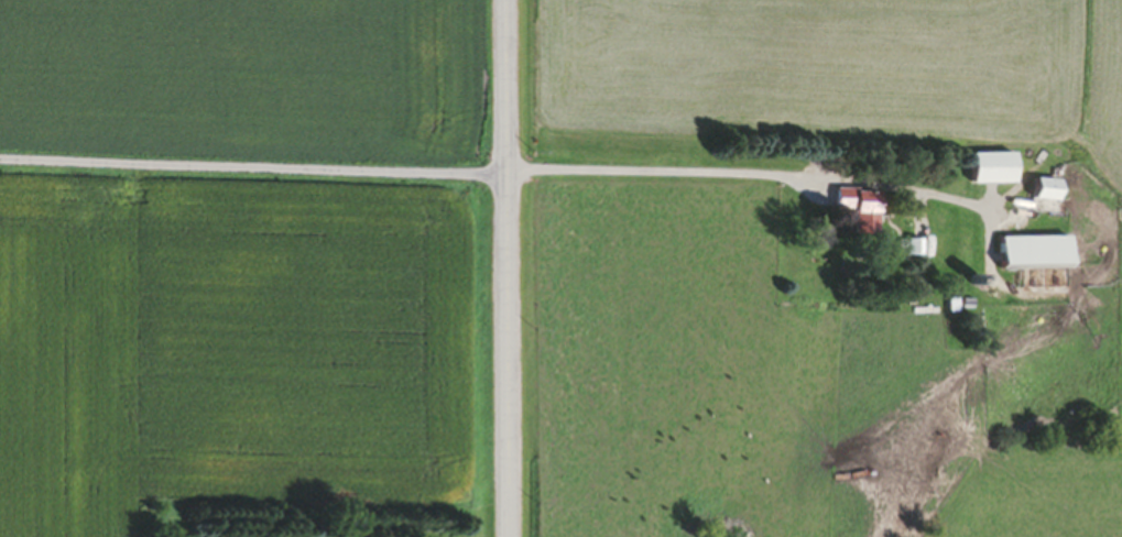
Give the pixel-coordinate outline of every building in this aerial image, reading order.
[(1012,157),(970,157),(970,188),(1012,188),(1012,157)] [(1056,204),(1057,184),(1034,182),(1033,202),(1056,204)] [(874,193),(832,193),(832,215),(851,215),(851,234),(874,234),(874,193)] [(1068,240),(1000,240),(1000,272),(1069,271),(1068,240)] [(920,243),(896,243),(896,259),(920,259),(920,243)]
